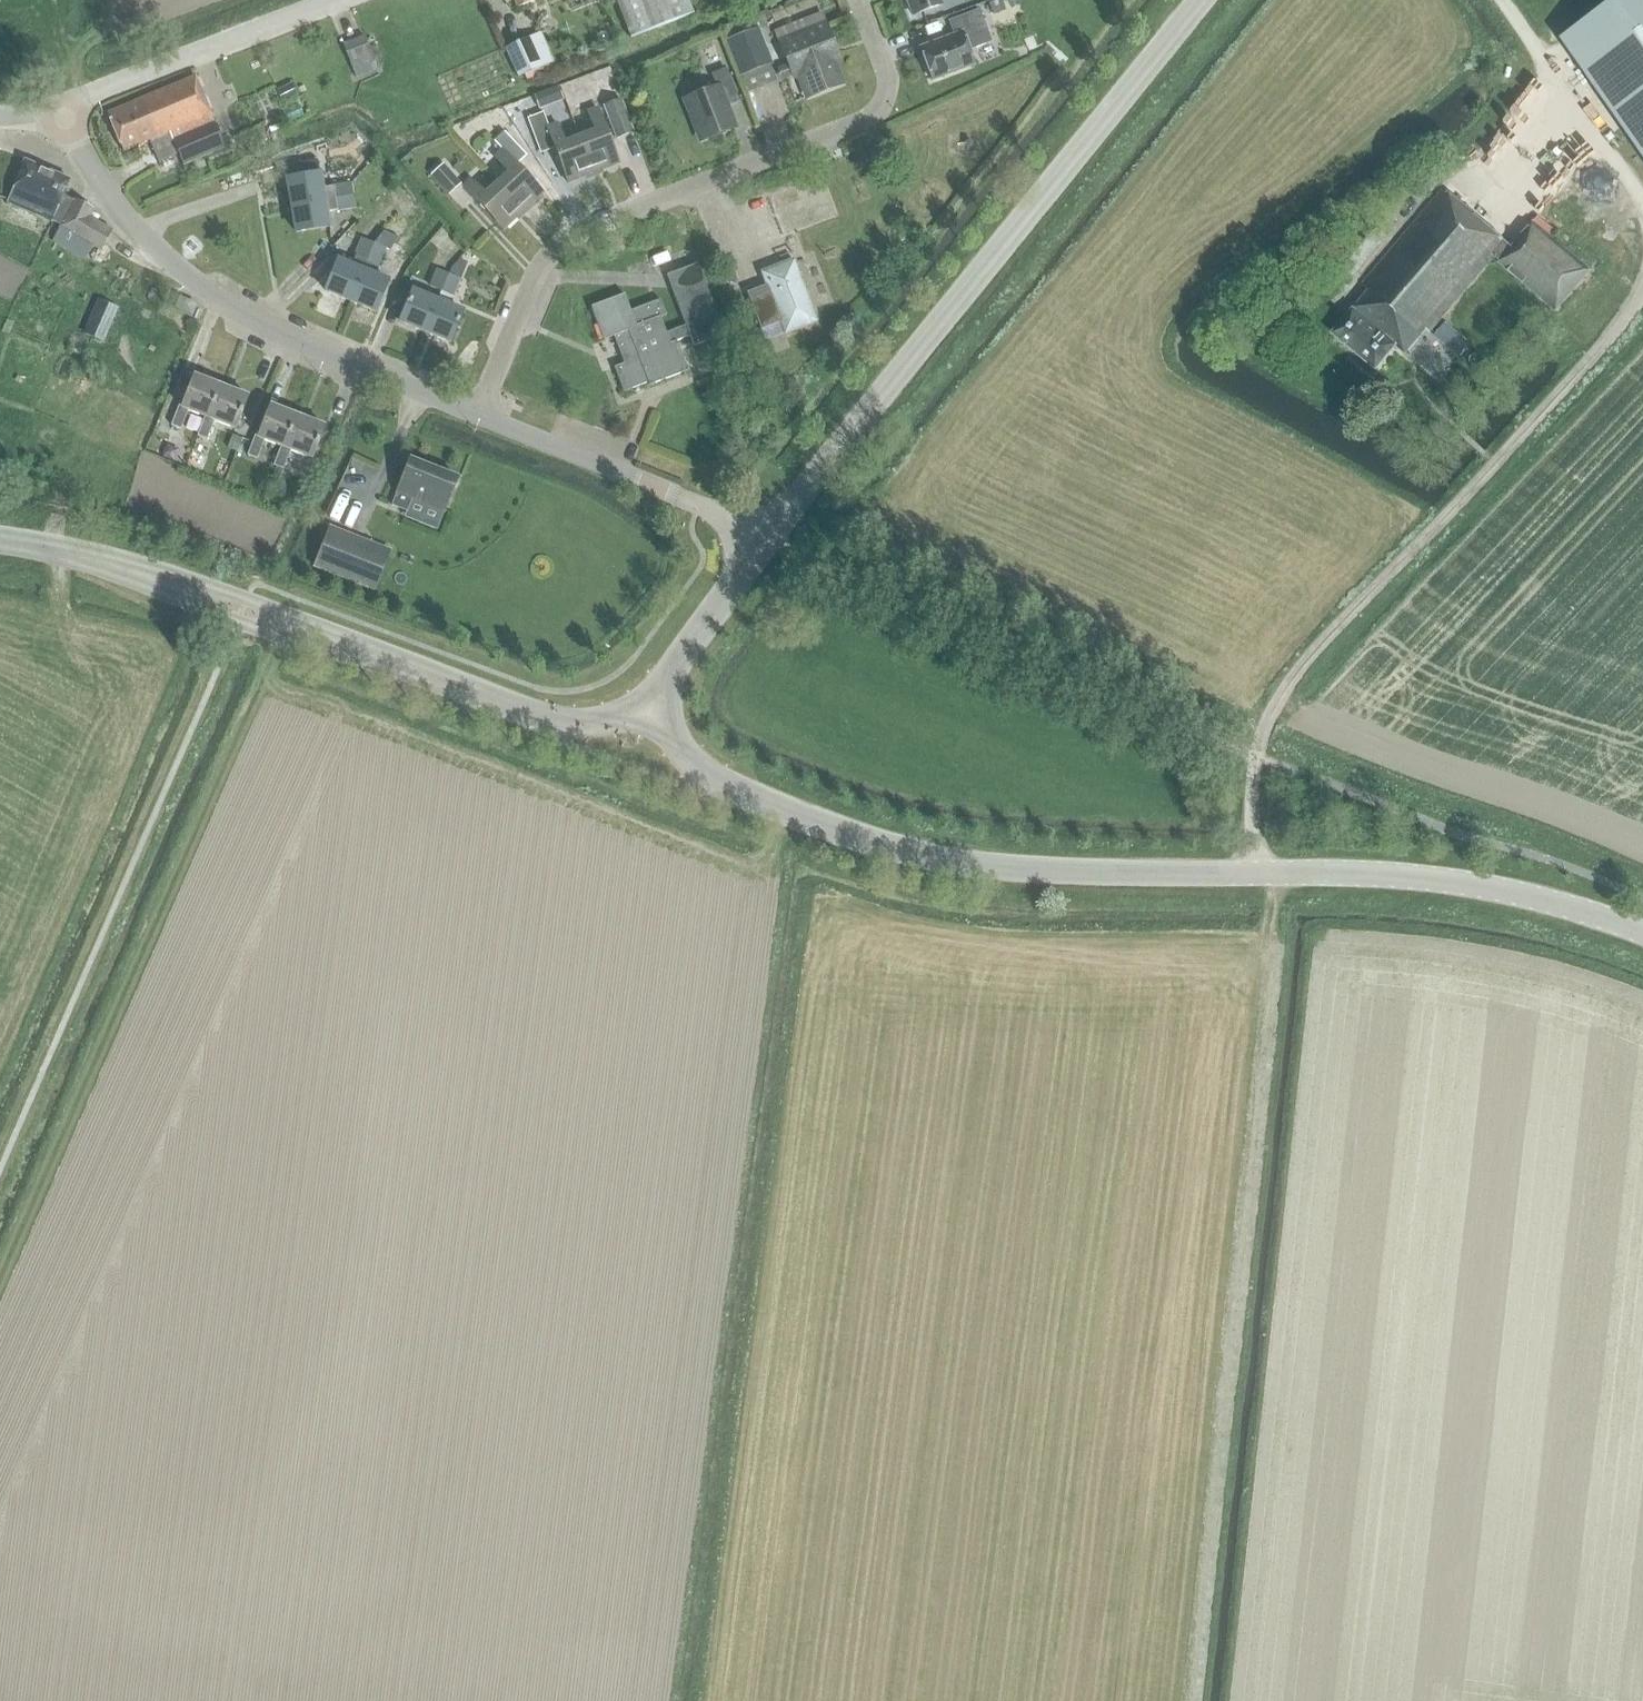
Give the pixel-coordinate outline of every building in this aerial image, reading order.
[(626,41),(689,17),(682,0),(611,0),(626,41)] [(912,16),(941,5),(939,0),(903,0),(904,1),(906,1),(912,16)] [(990,3),(994,15),(1004,12),(1009,25),(1023,19),(1016,0),(999,0),(990,3)] [(1560,41),(1642,158),(1642,0),(1617,0),(1560,41)] [(953,36),(919,49),(931,80),(973,65),(968,51),(990,43),(978,10),(947,21),(953,36)] [(824,25),(819,13),(804,19),(808,31),(824,25)] [(798,74),(807,97),(841,84),(827,50),(833,48),(824,25),(780,43),(793,76),(798,74)] [(773,64),(759,28),(723,41),(737,78),(773,64)] [(504,49),(518,79),(554,63),(540,32),(504,49)] [(373,62),(364,36),(342,45),(352,70),(373,62)] [(724,65),(715,43),(698,50),(707,72),(724,65)] [(724,69),(711,74),(717,89),(686,101),(701,138),(732,126),(722,100),(734,95),(724,69)] [(158,163),(178,155),(182,165),(224,147),(194,77),(107,114),(122,152),(149,140),(158,163)] [(284,101),(297,95),(291,82),(278,88),(284,101)] [(549,104),(545,92),(533,97),(537,109),(549,104)] [(633,134),(620,100),(602,107),(615,140),(633,134)] [(593,132),(579,137),(592,174),(618,164),(604,127),(604,128),(596,108),(586,112),(593,132)] [(592,174),(579,137),(564,143),(556,123),(547,127),(542,114),(527,119),(540,152),(553,147),(567,183),(592,174)] [(507,172),(496,183),(522,212),(542,193),(516,165),(526,156),(503,132),(493,142),(501,150),(493,157),(507,172)] [(88,218),(92,210),(73,200),(72,201),(62,196),(69,180),(23,161),(6,203),(51,222),(44,237),(84,260),(92,246),(100,251),(111,231),(88,218)] [(296,178),(319,174),(316,161),(294,165),(296,178)] [(461,184),(443,164),(430,175),(448,195),(461,184)] [(286,179),(290,206),(352,196),(350,184),(321,189),(319,174),(286,179)] [(522,212),(496,183),(484,194),(470,179),(462,187),(476,202),(502,230),(522,212)] [(1426,329),(1430,332),(1493,257),(1500,262),(1499,263),(1555,311),(1589,271),(1532,223),(1527,229),(1528,229),(1511,249),(1474,218),(1442,191),(1362,287),(1368,292),(1353,310),(1353,311),(1333,335),(1375,370),(1395,347),(1404,355),(1426,329)] [(352,196),(290,206),(295,233),(328,227),(325,213),(355,208),(352,196)] [(1334,265),(1352,280),(1386,239),(1369,224),(1334,265)] [(324,291),(349,301),(350,302),(373,246),(362,241),(352,267),(337,260),(324,291)] [(384,250),(373,246),(350,302),(374,312),(387,281),(373,275),(384,250)] [(765,285),(745,293),(759,330),(779,322),(783,332),(784,334),(816,321),(792,260),(760,272),(765,285)] [(590,307),(603,340),(613,337),(623,364),(613,368),(622,392),(647,383),(648,386),(686,371),(675,342),(689,336),(693,346),(723,334),(696,264),(666,276),(685,326),(665,333),(659,318),(665,315),(659,300),(630,311),(623,294),(590,307)] [(436,271),(429,287),(440,292),(447,275),(436,271)] [(459,280),(448,275),(447,275),(440,292),(436,302),(424,332),(449,342),(461,312),(448,306),(451,297),(452,297),(459,280)] [(411,291),(399,322),(423,332),(424,332),(436,302),(411,291)] [(179,299),(175,310),(190,316),(195,306),(179,299)] [(99,301),(84,333),(101,340),(115,308),(99,301)] [(783,332),(779,322),(759,330),(763,340),(783,332)] [(1463,351),(1472,340),(1450,323),(1441,335),(1463,351)] [(220,386),(217,385),(193,376),(181,407),(178,406),(170,425),(180,429),(187,410),(204,417),(207,418),(220,386)] [(247,397),(220,386),(207,418),(204,417),(196,436),(206,439),(213,421),(234,429),(247,397)] [(283,448),(296,416),(269,406),(257,437),(254,435),(246,455),(256,459),(263,440),(280,447),(283,448)] [(323,427),(296,416),(283,448),(280,447),(272,465),(282,469),(289,451),(310,459),(323,427)] [(147,450),(160,455),(168,434),(155,429),(147,450)] [(235,452),(241,439),(231,435),(226,448),(235,452)] [(391,505),(406,511),(411,498),(443,511),(456,478),(409,460),(391,505)] [(315,567),(375,591),(390,551),(330,528),(315,567)]
